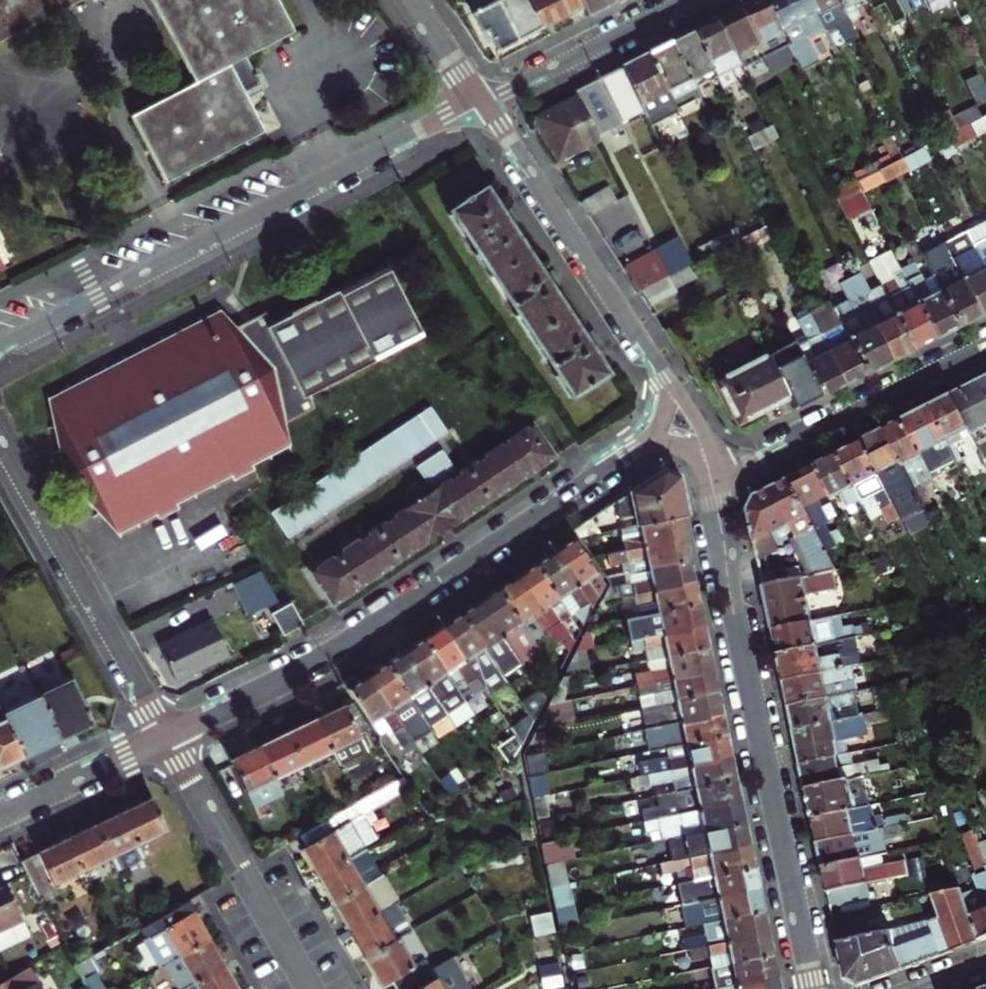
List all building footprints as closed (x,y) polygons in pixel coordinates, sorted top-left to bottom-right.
[(65,0),(0,0),(0,34),(65,0)] [(161,180),(261,127),(227,64),(292,30),(276,0),(150,0),(191,79),(126,111),(161,180)] [(519,38),(498,0),(473,0),(467,3),(482,31),(488,28),(499,48),(509,43),(519,38)] [(519,38),(533,31),(544,25),(530,0),(498,0),(519,38)] [(583,5),(580,0),(530,0),(544,25),(566,14),(583,5)] [(583,5),(588,15),(603,7),(617,0),(580,0),(583,5)] [(713,19),(728,49),(751,37),(760,54),(783,43),(762,0),(751,0),(750,0),(728,11),(713,19)] [(810,0),(762,0),(783,43),(791,57),(797,69),(816,59),(804,36),(808,34),(801,18),(815,11),(810,0)] [(843,14),(836,0),(810,0),(815,11),(817,15),(826,11),(843,44),(856,39),(843,14)] [(843,14),(866,2),(865,0),(836,0),(843,14)] [(893,0),(884,0),(894,21),(902,18),(901,16),(893,0)] [(901,16),(910,12),(904,0),(893,0),(901,16)] [(704,24),(690,30),(709,68),(713,77),(715,81),(722,78),(721,74),(726,72),(733,83),(743,78),(728,49),(713,19),(704,24)] [(666,43),(685,80),(709,68),(690,30),(680,36),(666,43)] [(685,80),(666,43),(656,47),(644,53),(663,91),(685,80)] [(783,43),(760,54),(767,69),(791,57),(783,43)] [(668,101),(663,91),(644,53),(631,60),(615,68),(637,111),(645,127),(674,112),(668,101)] [(637,111),(615,68),(605,73),(593,79),(616,122),(637,111)] [(685,80),(690,90),(713,77),(709,68),(685,80)] [(616,122),(593,79),(582,85),(570,91),(573,97),(593,134),(616,122)] [(663,91),(668,101),(690,90),(685,80),(663,91)] [(593,134),(573,97),(558,106),(533,118),(556,159),(595,140),(593,134)] [(972,121),(979,134),(985,130),(985,116),(985,114),(972,121)] [(894,160),(879,167),(887,184),(903,176),(894,160)] [(584,336),(549,283),(542,272),(511,225),(501,211),(485,186),(449,209),(463,230),(490,271),(504,292),(517,311),(544,352),(558,373),(571,393),(607,371),(591,346),(584,336)] [(582,208),(587,214),(609,201),(602,188),(577,200),(582,208)] [(510,206),(501,211),(511,225),(520,219),(515,212),(510,206)] [(457,233),(463,230),(449,209),(443,213),(457,233)] [(759,227),(764,238),(787,227),(782,216),(759,227)] [(730,226),(704,240),(710,252),(737,239),(730,226)] [(737,239),(742,249),(764,238),(759,227),(737,239)] [(660,266),(665,275),(685,265),(688,263),(675,238),(652,249),(660,266)] [(979,264),(985,277),(985,246),(981,249),(977,243),(971,247),(979,264)] [(934,264),(923,270),(953,327),(965,321),(975,316),(946,259),(939,245),(927,251),(934,264)] [(652,249),(620,265),(628,275),(637,289),(665,275),(660,266),(652,249)] [(946,259),(975,316),(985,310),(985,277),(979,264),(967,270),(958,252),(946,259)] [(65,478),(112,531),(149,511),(153,518),(172,508),(169,502),(225,472),(229,479),(251,468),(247,460),(283,441),(279,422),(315,403),(312,388),(442,323),(409,256),(277,322),(265,311),(245,322),(229,330),(217,315),(135,357),(48,401),(65,478)] [(685,265),(665,275),(671,285),(691,275),(685,265)] [(551,266),(542,272),(549,283),(558,277),(554,271),(551,266)] [(953,327),(923,270),(909,277),(905,270),(898,273),(902,281),(931,338),(942,333),(953,327)] [(504,292),(490,271),(484,274),(498,296),(504,292)] [(671,285),(665,275),(637,289),(642,297),(647,304),(673,290),(671,285)] [(908,350),(879,292),(876,285),(860,293),(852,277),(844,281),(884,362),(896,356),(908,350)] [(844,301),(828,310),(860,374),(874,367),(884,362),(844,281),(836,285),(844,301)] [(931,338),(902,281),(879,292),(908,350),(919,344),(931,338)] [(860,374),(828,310),(826,306),(805,317),(839,385),(850,379),(860,374)] [(544,352),(517,311),(511,315),(538,356),(544,352)] [(839,385),(805,317),(796,321),(806,340),(792,349),(817,396),(830,389),(839,385)] [(584,336),(591,346),(600,341),(597,336),(594,331),(584,336)] [(762,358),(784,401),(789,410),(802,404),(817,396),(792,349),(790,343),(762,358)] [(784,401),(762,358),(714,381),(735,425),(764,411),(784,401)] [(571,393),(558,373),(552,377),(565,397),(571,393)] [(981,380),(953,394),(971,429),(974,435),(985,458),(985,378),(981,380)] [(943,399),(930,406),(948,440),(971,429),(953,394),(943,399)] [(434,400),(274,504),(290,530),(451,426),(434,400)] [(948,440),(930,406),(919,412),(903,419),(921,454),(948,440)] [(425,471),(412,479),(420,492),(311,562),(333,595),(447,521),(531,468),(553,453),(532,419),(433,484),(425,471)] [(907,472),(915,487),(920,485),(917,479),(921,478),(914,462),(923,457),(921,454),(903,419),(896,423),(884,429),(907,472)] [(862,440),(881,477),(897,468),(901,476),(907,472),(884,429),(872,435),(862,440)] [(948,440),(952,447),(974,435),(971,429),(948,440)] [(436,477),(461,461),(448,440),(422,457),(436,477)] [(850,446),(837,453),(859,496),(870,491),(882,512),(885,511),(890,520),(901,515),(881,477),(862,440),(850,446)] [(923,457),(925,461),(952,447),(948,440),(921,454),(923,457)] [(859,496),(837,453),(826,458),(816,463),(833,498),(841,493),(848,506),(861,499),(859,496)] [(833,498),(816,463),(804,469),(790,476),(817,529),(822,526),(820,521),(830,516),(823,503),(833,498)] [(639,515),(641,525),(642,525),(682,516),(688,515),(685,502),(680,473),(664,469),(616,501),(625,515),(639,515)] [(817,529),(790,476),(775,484),(757,493),(746,510),(756,556),(794,536),(802,551),(798,554),(808,572),(824,568),(835,565),(817,529)] [(629,548),(687,538),(684,527),(682,516),(642,525),(641,525),(643,531),(629,533),(610,545),(611,551),(629,548)] [(588,531),(583,523),(574,529),(579,536),(588,531)] [(562,544),(553,550),(593,607),(599,597),(606,584),(574,537),(562,544)] [(648,556),(650,567),(691,559),(689,549),(687,538),(629,548),(631,559),(648,556)] [(593,607),(553,550),(545,556),(536,562),(559,596),(564,593),(585,624),(593,607)] [(631,559),(633,570),(650,567),(648,556),(631,559)] [(635,580),(638,592),(696,581),(694,572),(691,559),(650,567),(653,577),(635,580)] [(275,596),(255,562),(229,576),(249,606),(264,599),(265,601),(275,596)] [(526,569),(516,576),(551,627),(570,652),(576,640),(562,619),(551,602),(559,596),(536,562),(526,569)] [(828,581),(824,568),(808,572),(806,573),(809,586),(828,581)] [(812,620),(802,574),(761,584),(766,605),(771,629),(812,620)] [(508,581),(498,587),(522,622),(531,616),(542,633),(551,627),(516,576),(508,581)] [(609,587),(602,599),(638,592),(635,580),(609,587)] [(696,581),(638,592),(640,604),(658,601),(659,610),(701,602),(699,592),(696,581)] [(487,595),(479,600),(515,651),(533,639),(522,622),(498,587),(487,595)] [(271,607),(283,626),(292,621),(304,615),(291,596),(271,607)] [(571,613),(559,596),(551,602),(562,619),(571,613)] [(470,606),(461,612),(485,647),(494,642),(515,672),(525,666),(515,651),(479,600),(470,606)] [(636,637),(706,624),(704,615),(701,602),(659,610),(625,616),(629,639),(636,637)] [(485,647),(461,612),(451,619),(442,625),(487,691),(491,698),(511,684),(506,678),(485,647)] [(217,613),(163,640),(182,674),(212,659),(236,647),(217,613)] [(531,616),(522,622),(533,639),(542,633),(531,616)] [(815,634),(812,620),(771,629),(775,645),(777,655),(818,645),(846,638),(844,628),(835,630),(836,634),(830,636),(829,632),(815,634)] [(594,645),(589,623),(577,649),(594,645)] [(667,645),(669,655),(710,647),(708,637),(706,624),(636,637),(639,650),(649,648),(667,645)] [(487,691),(442,625),(432,631),(423,637),(447,672),(456,667),(467,683),(476,698),(487,691)] [(458,689),(447,672),(423,637),(416,643),(405,650),(448,716),(468,704),(458,689)] [(494,642),(485,647),(497,664),(506,678),(515,672),(494,642)] [(663,656),(669,655),(667,645),(649,648),(651,658),(663,656)] [(782,681),(853,665),(861,663),(858,652),(821,660),(818,645),(777,655),(780,669),(782,681)] [(659,679),(715,668),(713,658),(710,647),(669,655),(671,665),(665,666),(657,668),(659,679)] [(861,663),(877,660),(874,648),(858,652),(861,663)] [(444,718),(448,716),(405,650),(395,656),(386,662),(410,697),(417,692),(428,709),(439,725),(445,722),(444,718)] [(368,675),(401,726),(412,719),(401,702),(410,697),(386,662),(378,668),(368,675)] [(856,679),(853,665),(782,681),(785,694),(787,706),(828,697),(826,687),(856,679)] [(447,672),(458,689),(467,683),(456,667),(447,672)] [(677,689),(678,698),(720,690),(718,679),(715,668),(659,679),(657,680),(659,692),(677,689)] [(59,688),(44,697),(65,737),(84,728),(100,720),(75,672),(55,683),(59,688)] [(359,681),(348,688),(370,723),(379,717),(401,748),(412,741),(401,726),(368,675),(359,681)] [(521,699),(534,719),(546,697),(539,686),(521,699)] [(648,726),(665,723),(724,711),(723,702),(720,690),(678,698),(680,709),(663,712),(645,715),(648,726)] [(856,691),(848,693),(851,703),(858,701),(856,691)] [(5,711),(28,756),(49,746),(65,737),(44,697),(42,692),(5,711)] [(417,692),(410,697),(421,713),(428,709),(417,692)] [(401,702),(412,719),(421,713),(410,697),(401,702)] [(828,697),(787,706),(790,719),(792,731),(833,722),(828,697)] [(661,701),(663,712),(680,709),(678,698),(661,701)] [(331,708),(316,716),(331,746),(359,732),(344,702),(331,708)] [(0,714),(0,770),(5,768),(28,756),(5,711),(0,714)] [(688,742),(729,733),(727,722),(724,711),(665,723),(668,736),(686,732),(688,742)] [(301,761),(331,746),(316,716),(302,723),(287,730),(301,761)] [(833,722),(792,731),(797,751),(800,765),(839,756),(833,722)] [(273,737),(259,743),(274,775),(301,761),(287,730),(273,737)] [(366,747),(359,732),(331,746),(338,761),(366,747)] [(669,745),(688,742),(686,732),(668,736),(669,745)] [(656,760),(658,772),(734,756),(731,744),(729,733),(688,742),(690,752),(656,760)] [(274,775),(259,743),(247,749),(229,758),(245,790),(274,775)] [(858,752),(839,756),(800,765),(803,779),(805,789),(865,775),(882,772),(880,763),(862,766),(858,752)] [(697,787),(739,778),(737,767),(734,756),(658,772),(660,783),(676,779),(695,775),(697,787)] [(374,790),(402,773),(399,769),(372,786),(374,790)] [(402,773),(374,790),(380,798),(407,782),(402,773)] [(678,791),(697,787),(695,775),(676,779),(678,791)] [(808,805),(811,818),(851,810),(856,808),(854,795),(869,791),(865,775),(805,789),(808,805)] [(683,813),(744,800),(741,790),(739,778),(697,787),(699,796),(681,800),(683,813)] [(854,795),(856,808),(871,805),(869,791),(854,795)] [(137,803),(120,811),(136,843),(167,828),(151,796),(137,803)] [(666,839),(748,821),(746,811),(744,800),(683,813),(659,818),(663,839),(666,839)] [(851,810),(811,818),(814,832),(816,843),(876,830),(874,819),(854,823),(851,810)] [(109,857),(136,843),(120,811),(107,818),(93,825),(109,857)] [(298,832),(328,816),(325,813),(299,828),(297,830),(298,832)] [(332,813),(328,816),(298,832),(305,844),(299,848),(309,863),(315,874),(355,852),(332,813)] [(670,861),(753,843),(750,832),(748,821),(666,839),(670,861)] [(876,830),(816,843),(819,857),(821,868),(861,859),(858,847),(872,843),(871,839),(886,836),(887,841),(906,836),(904,824),(876,830)] [(81,871),(109,857),(93,825),(79,832),(64,839),(81,871)] [(521,829),(524,846),(534,844),(531,827),(521,829)] [(53,884),(81,871),(64,839),(46,848),(21,861),(42,902),(58,894),(53,884)] [(545,863),(570,859),(566,839),(541,843),(545,863)] [(109,857),(117,872),(144,858),(136,843),(109,857)] [(687,880),(758,865),(755,854),(753,843),(670,861),(659,863),(661,873),(684,868),(687,880)] [(982,848),(973,852),(980,871),(985,869),(985,860),(982,848)] [(331,901),(371,878),(355,852),(315,874),(325,890),(331,901)] [(880,856),(861,859),(821,868),(826,889),(830,910),(856,903),(853,888),(906,876),(904,864),(884,868),(880,856)] [(760,877),(758,865),(687,880),(675,883),(680,905),(686,904),(762,887),(760,877)] [(967,905),(981,942),(985,941),(985,877),(975,881),(982,900),(967,905)] [(371,878),(331,901),(340,916),(347,928),(377,910),(388,904),(371,878)] [(762,887),(686,904),(688,914),(705,911),(723,907),(726,917),(767,909),(765,899),(762,887)] [(24,918),(10,889),(0,894),(0,931),(24,918)] [(875,935),(864,919),(834,926),(845,980),(851,985),(858,986),(896,973),(935,959),(981,942),(967,905),(962,889),(943,893),(951,917),(939,921),(944,935),(905,949),(902,943),(892,946),(885,932),(875,935)] [(145,924),(166,961),(209,936),(198,918),(187,898),(145,924)] [(404,932),(388,904),(377,910),(394,938),(397,937),(404,932)] [(707,921),(726,917),(723,907),(705,911),(707,921)] [(710,931),(712,943),(772,930),(769,919),(767,909),(726,917),(728,927),(710,931)] [(377,910),(347,928),(357,944),(364,956),(394,938),(377,910)] [(530,915),(533,936),(553,932),(549,911),(530,915)] [(832,917),(834,926),(864,919),(862,911),(832,917)] [(707,921),(710,931),(728,927),(726,917),(707,921)] [(0,931),(0,949),(31,933),(24,918),(0,931)] [(732,951),(735,963),(776,954),(774,942),(772,930),(712,943),(714,955),(732,951)] [(422,958),(406,931),(404,932),(397,937),(413,963),(422,958)] [(196,982),(225,964),(217,949),(209,936),(166,961),(183,988),(196,982)] [(394,938),(364,956),(374,974),(380,983),(389,977),(396,988),(429,968),(422,958),(413,963),(397,937),(394,938)] [(111,938),(75,959),(77,963),(114,942),(111,938)] [(114,942),(77,963),(93,988),(105,988),(93,969),(120,952),(114,942)] [(714,955),(717,967),(735,963),(732,951),(714,955)] [(776,954),(735,963),(737,972),(719,976),(721,987),(739,983),(740,985),(759,981),(758,979),(781,974),(779,965),(776,954)] [(717,967),(719,976),(737,972),(735,963),(717,967)] [(196,982),(200,988),(240,988),(235,979),(225,964),(196,982)] [(435,979),(429,968),(396,988),(397,988),(441,988),(435,979)] [(441,988),(453,988),(444,974),(435,979),(441,988)] [(783,986),(781,974),(758,979),(759,981),(740,985),(739,983),(721,987),(722,988),(784,988),(783,986)] [(26,976),(4,988),(34,988),(26,976)]
